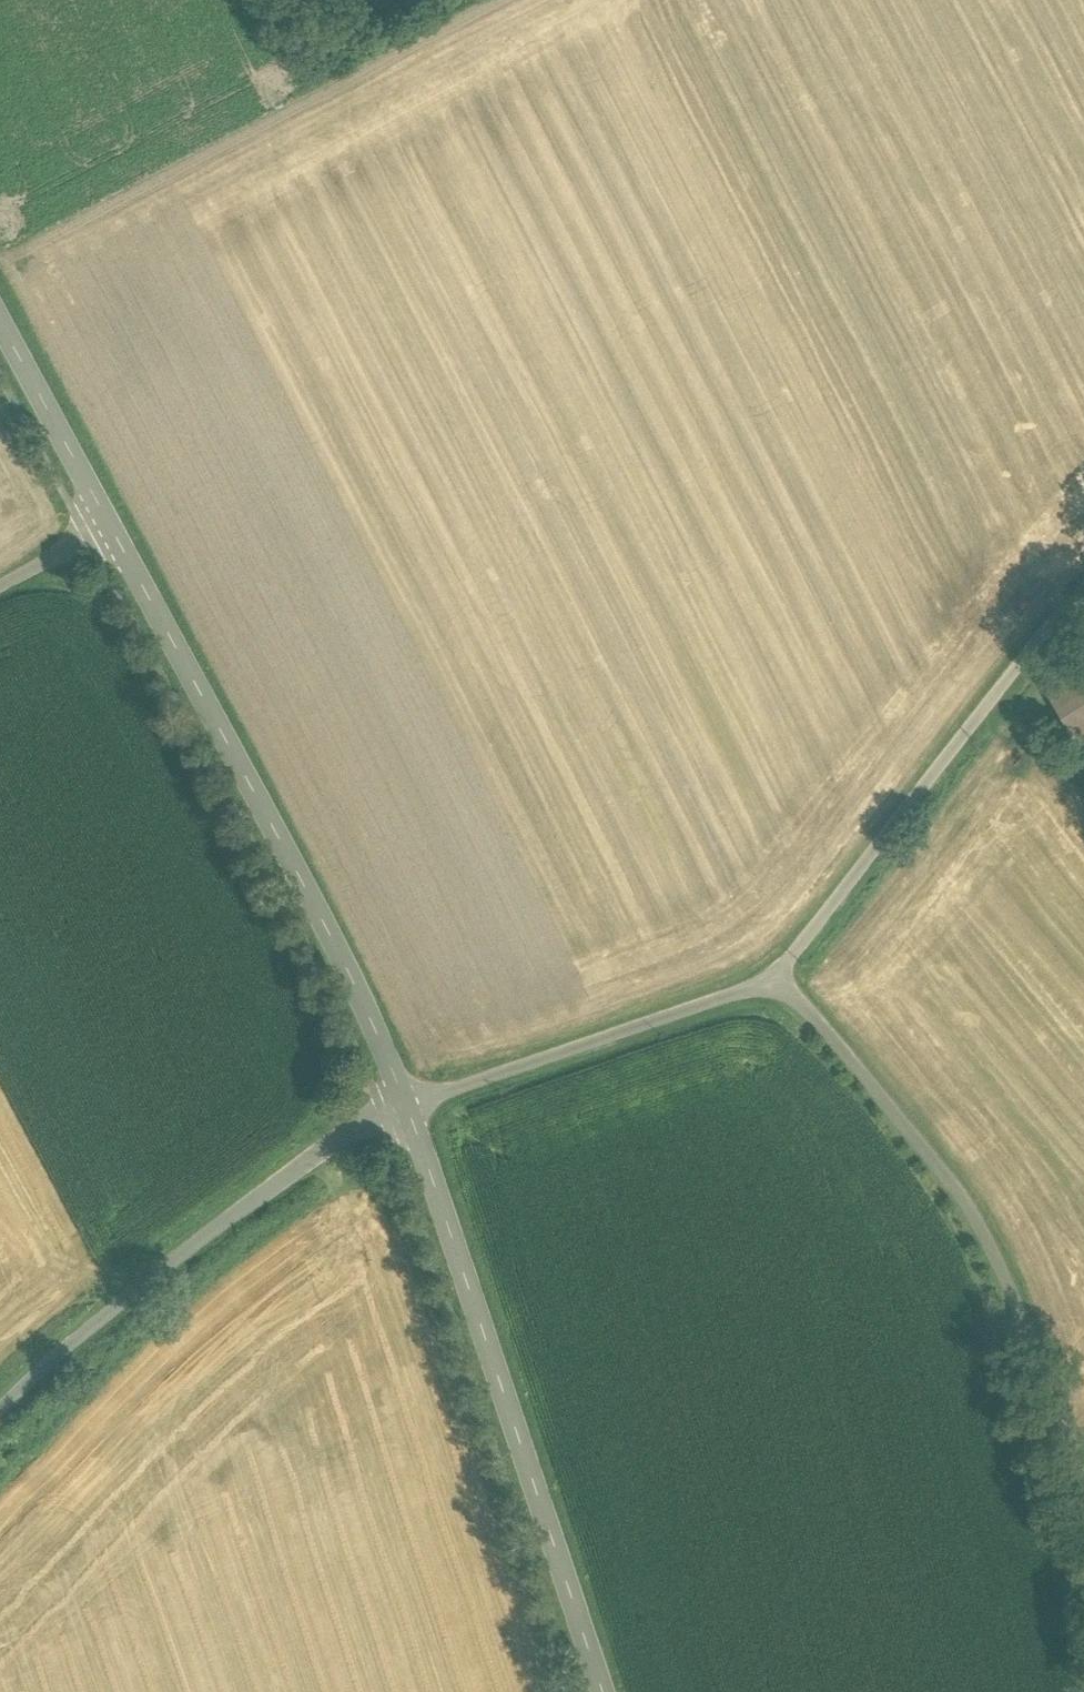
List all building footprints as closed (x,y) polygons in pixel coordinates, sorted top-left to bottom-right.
[(1039,694),(1073,748),(1083,741),(1083,665),(1039,694)]
